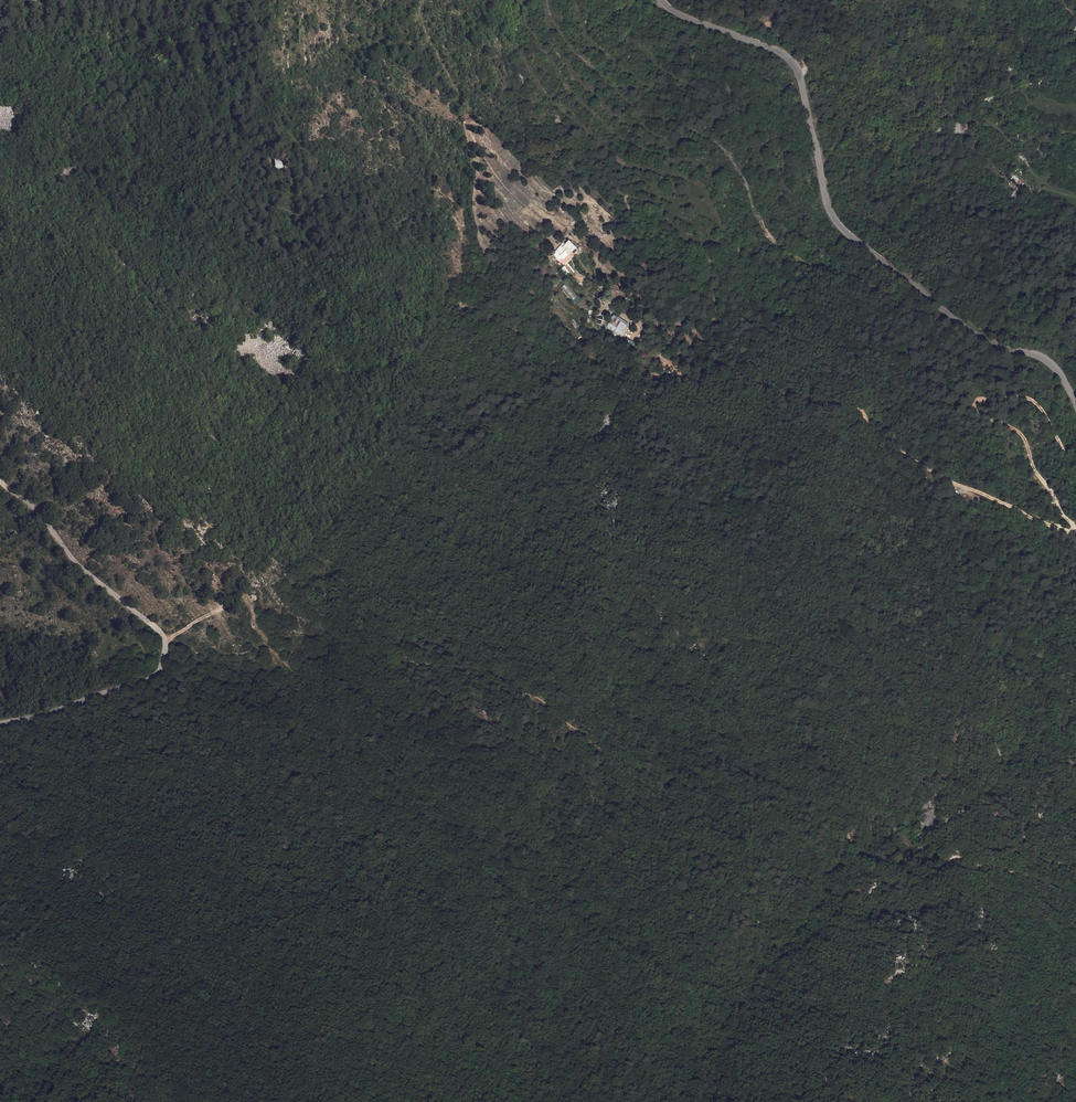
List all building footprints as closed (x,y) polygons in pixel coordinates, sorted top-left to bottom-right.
[(276,159),(275,167),(282,168),(283,160),(276,159)] [(575,246),(570,242),(564,248),(569,253),(575,246)] [(554,252),(554,254),(562,246),(565,244),(564,243),(554,252)] [(555,256),(556,254),(564,248),(562,246),(554,254),(555,256)] [(578,249),(576,247),(570,254),(572,256),(578,249)] [(569,253),(564,248),(556,254),(559,257),(561,256),(563,258),(569,253)] [(621,322),(614,314),(609,318),(613,322),(616,326),(621,322)] [(621,331),(616,326),(613,322),(608,326),(616,335),(621,331)] [(868,878),(869,889),(877,889),(876,878),(868,878)] [(895,950),(896,967),(903,966),(902,949),(895,950)]
